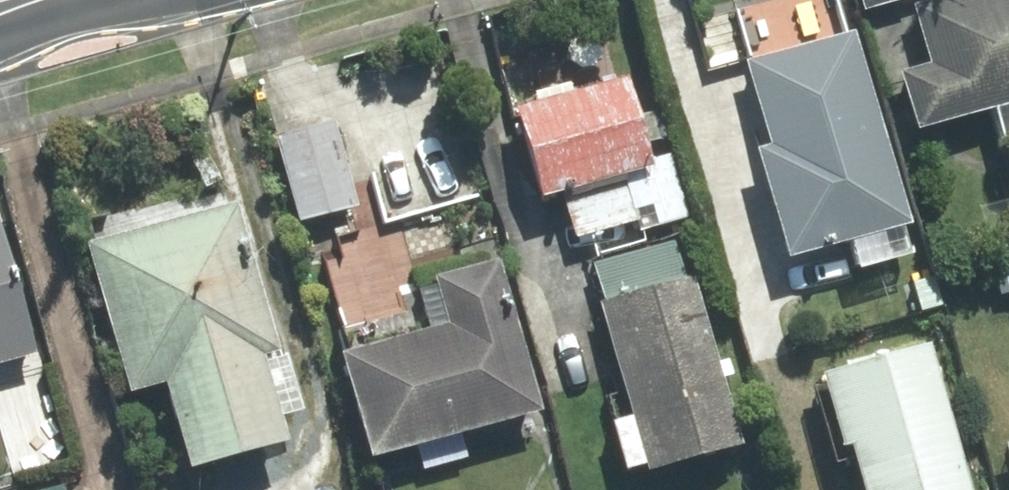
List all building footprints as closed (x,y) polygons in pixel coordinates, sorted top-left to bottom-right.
[(919,11),(934,66),(910,73),(924,123),(1008,100),(1008,0),(956,0),(919,11)] [(854,32),(754,60),(777,144),(766,147),(795,249),(907,218),(854,32)] [(633,80),(519,112),(543,194),(656,162),(633,80)] [(339,125),(283,141),(305,220),(362,204),(339,125)] [(243,202),(102,242),(141,381),(176,371),(200,458),(289,433),(266,350),(284,345),(243,202)] [(0,245),(0,346),(30,338),(5,244),(0,245)] [(456,324),(351,353),(378,448),(545,402),(506,264),(444,281),(456,324)] [(695,284),(609,308),(653,462),(739,438),(695,284)] [(837,376),(870,489),(973,489),(934,350),(837,376)] [(39,376),(3,385),(18,441),(53,432),(39,376)]
